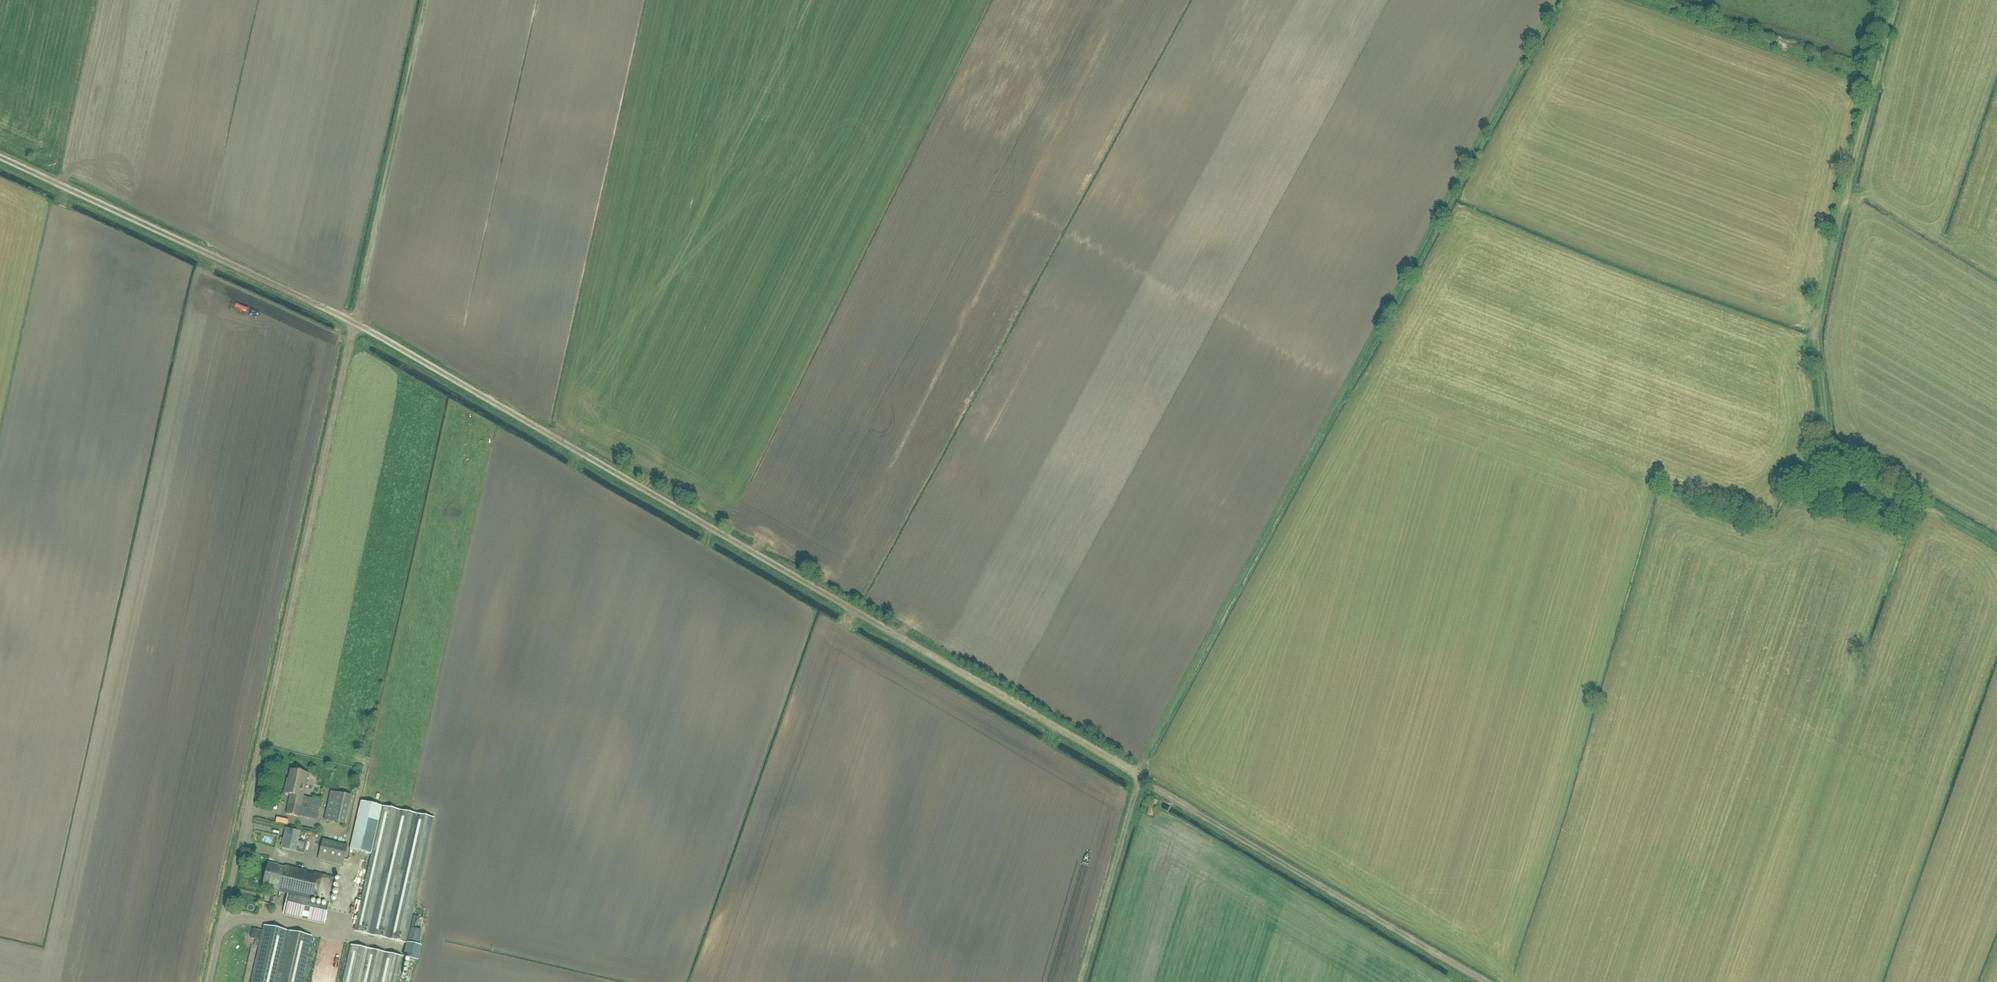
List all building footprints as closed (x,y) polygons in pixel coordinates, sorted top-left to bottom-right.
[(284,794),(290,795),(286,815),(298,817),(300,808),(306,809),(308,799),(302,797),(307,775),(290,772),(288,784),(286,783),(284,794)] [(324,822),(344,827),(351,797),(331,792),(324,822)] [(312,795),(309,805),(320,809),(324,799),(312,795)] [(1157,801),(1151,799),(1146,815),(1152,816),(1157,801)] [(361,802),(350,849),(370,854),(381,807),(361,802)] [(383,808),(355,932),(405,944),(434,819),(383,808)] [(285,829),(281,849),(304,854),(306,844),(298,842),(300,833),(285,829)] [(322,841),(317,860),(342,865),(347,846),(322,841)] [(268,864),(263,885),(272,887),(271,891),(329,904),(335,878),(314,874),(313,876),(306,874),(307,872),(284,867),(284,869),(276,867),(277,866),(268,864)] [(289,895),(284,916),(323,925),(328,904),(325,904),(325,906),(310,902),(311,900),(289,895)] [(264,927),(252,981),(301,981),(311,937),(264,927)] [(411,929),(408,941),(418,944),(421,931),(411,929)] [(420,946),(407,943),(404,958),(417,961),(420,946)] [(351,946),(343,981),(396,981),(402,958),(351,946)]
